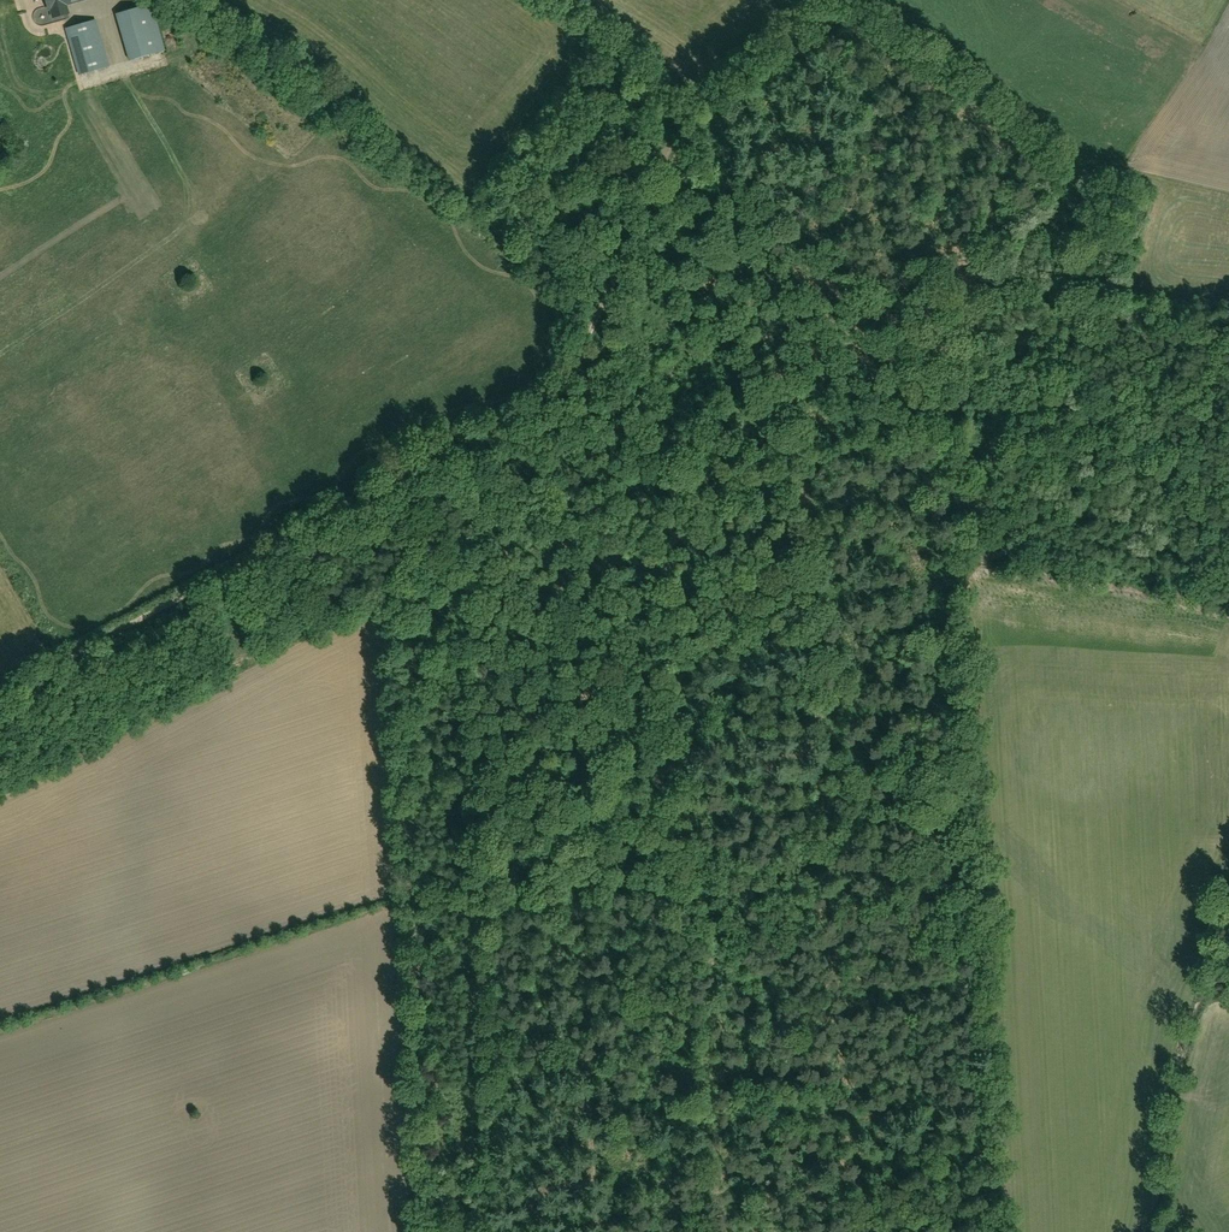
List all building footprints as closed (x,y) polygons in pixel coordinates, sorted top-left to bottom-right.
[(50,9),(52,8),(54,13),(68,9),(67,4),(79,0),(47,0),(50,9)] [(129,60),(164,50),(151,4),(116,14),(129,60)] [(80,74),(109,66),(95,20),(66,28),(80,74)] [(38,59),(48,63),(52,55),(42,51),(38,59)]
